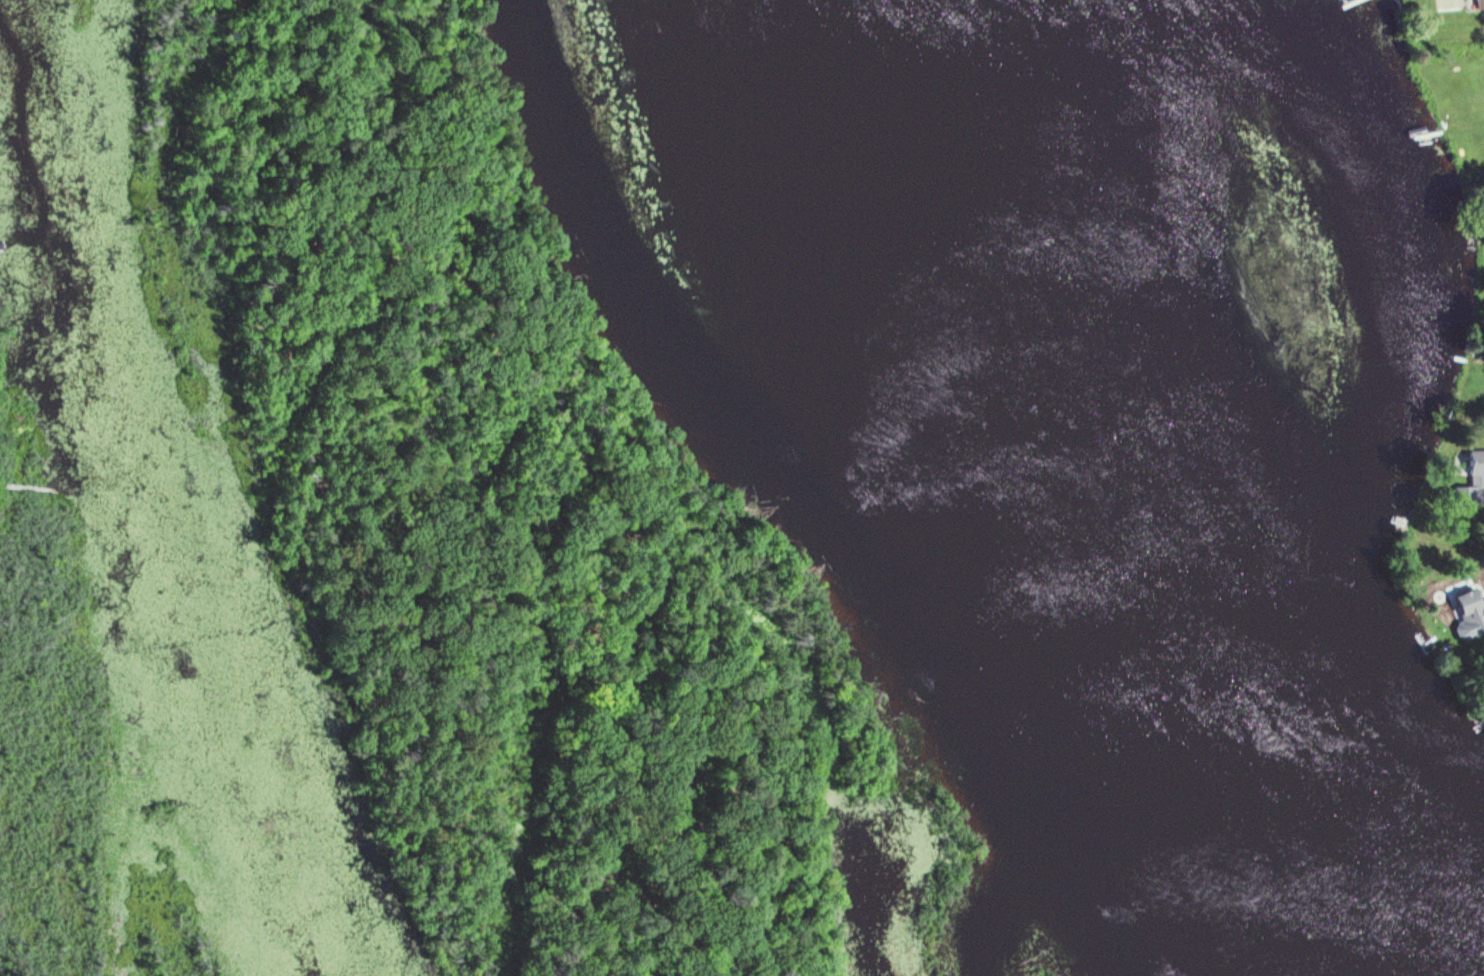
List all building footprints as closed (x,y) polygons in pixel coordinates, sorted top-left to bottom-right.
[(1472,11),(1483,10),(1483,0),(1472,0),(1472,11)] [(1463,475),(1448,475),(1449,499),(1482,498),(1481,461),(1483,461),(1483,437),(1462,437),(1463,475)] [(1458,610),(1448,613),(1454,631),(1483,620),(1483,613),(1483,584),(1478,586),(1474,575),(1448,584),(1458,610)]
